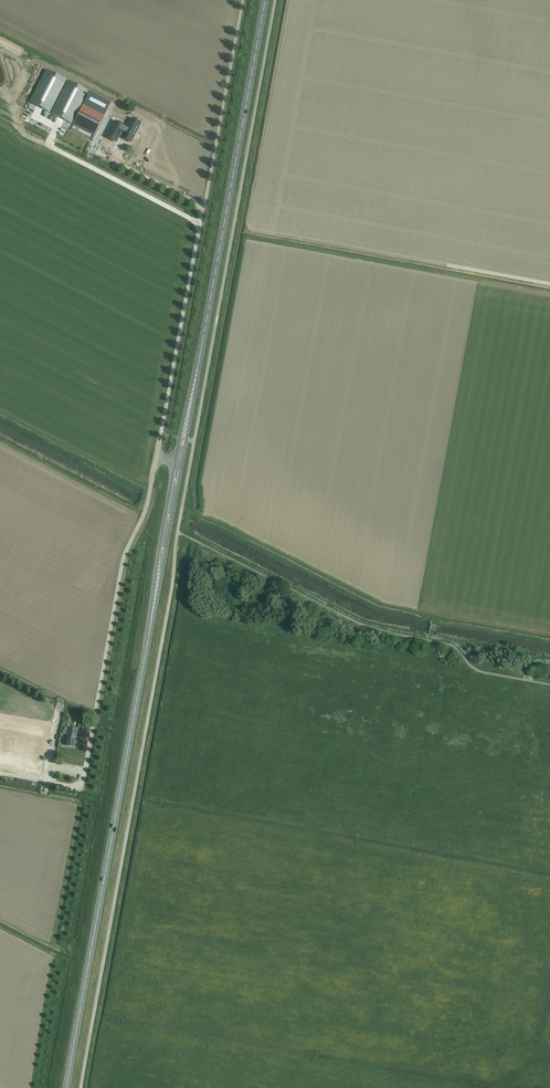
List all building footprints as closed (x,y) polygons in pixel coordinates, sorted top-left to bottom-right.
[(66,80),(46,70),(30,102),(49,112),(66,80)] [(94,135),(104,116),(110,102),(90,92),(88,96),(85,95),(88,91),(68,81),(51,113),(71,123),(83,99),(86,100),(83,105),(73,124),(94,135)] [(116,122),(110,133),(117,137),(120,130),(125,133),(124,136),(130,139),(135,130),(135,131),(135,130),(139,123),(138,123),(133,120),(132,120),(130,124),(129,125),(129,127),(128,129),(122,126),(116,123),(116,122)] [(46,713),(38,712),(38,718),(44,718),(44,725),(53,725),(54,710),(46,710),(46,713)] [(7,713),(5,730),(40,736),(43,719),(7,713)] [(77,730),(65,727),(64,732),(67,733),(65,742),(64,746),(70,747),(70,746),(74,747),(77,730)] [(20,770),(22,763),(30,765),(34,743),(26,741),(26,738),(0,733),(0,767),(20,770)] [(78,777),(80,765),(63,763),(62,774),(70,775),(70,776),(78,777)]
